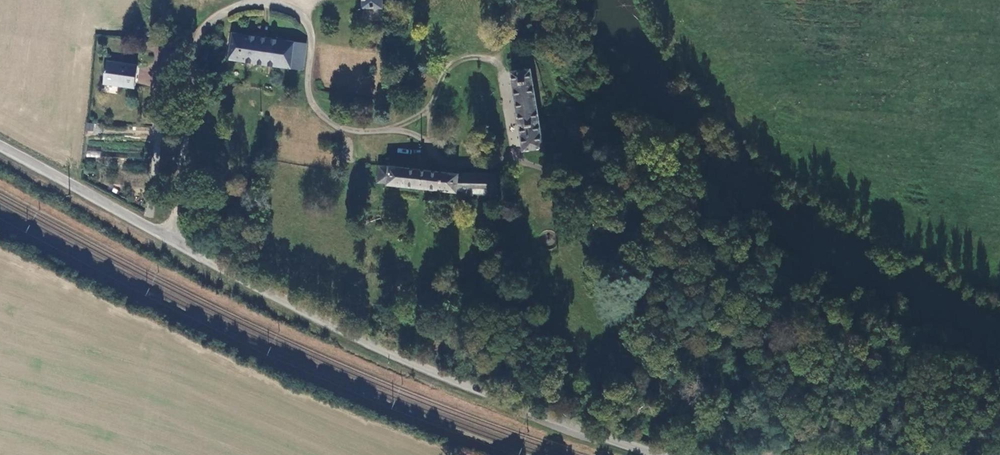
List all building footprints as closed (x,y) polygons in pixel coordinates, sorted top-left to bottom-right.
[(295,42),(233,33),(230,59),(291,68),(291,67),(295,43),(295,42)] [(306,44),(295,43),(291,67),(302,69),(306,44)] [(136,92),(139,71),(110,66),(106,87),(136,92)] [(544,147),(531,69),(513,72),(526,150),(544,147)] [(155,123),(153,139),(164,140),(165,124),(155,123)] [(378,166),(377,183),(388,184),(390,167),(378,166)] [(390,167),(388,184),(465,192),(465,194),(496,196),(496,173),(464,173),(463,178),(458,177),(459,174),(390,167)] [(476,363),(473,373),(483,377),(486,367),(476,363)]
